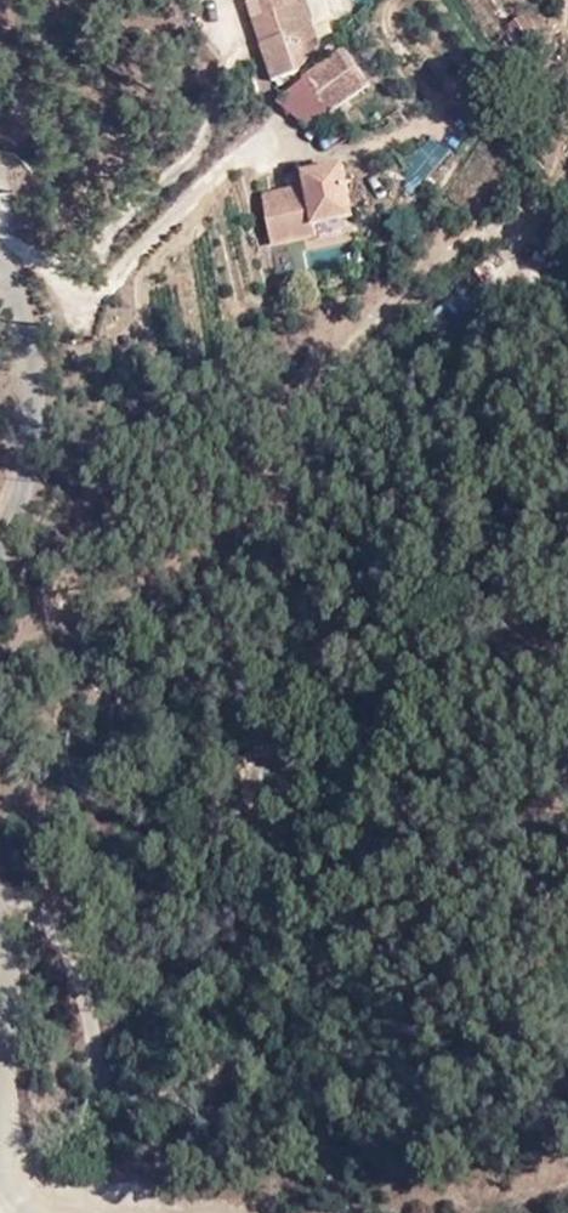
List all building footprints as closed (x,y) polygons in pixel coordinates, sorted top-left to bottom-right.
[(271,83),(294,72),(289,50),(316,42),(305,0),(274,10),(282,36),(258,44),(271,83)] [(425,187),(451,156),(429,138),(403,170),(425,187)] [(343,166),(308,172),(296,188),(266,223),(270,246),(313,238),(311,225),(350,218),(343,166)] [(296,188),(308,172),(299,175),(296,188)] [(266,223),(296,188),(262,195),(266,223)]
